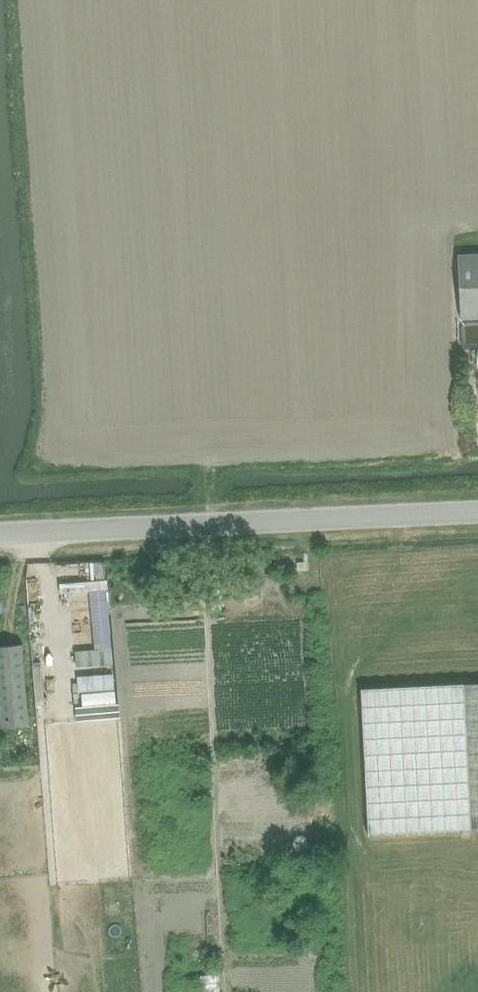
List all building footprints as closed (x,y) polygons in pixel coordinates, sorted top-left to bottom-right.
[(477,317),(477,253),(458,254),(461,318),(477,317)] [(29,725),(22,644),(0,645),(0,701),(2,727),(29,725)] [(362,689),(369,834),(477,828),(477,684),(362,689)] [(194,954),(192,991),(219,991),(220,955),(194,954)]
